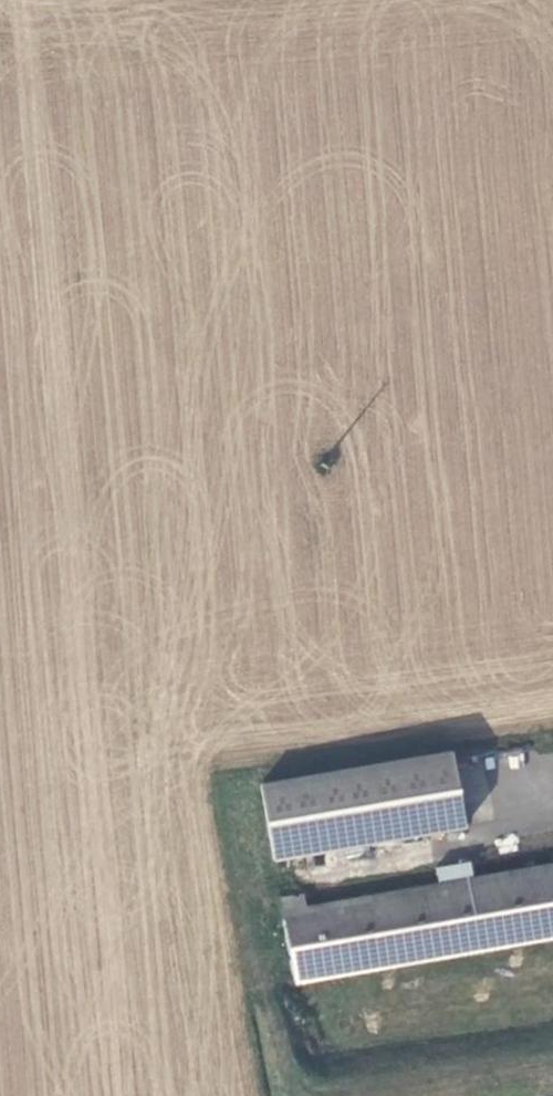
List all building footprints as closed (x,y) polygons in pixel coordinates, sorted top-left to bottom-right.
[(466,822),(454,758),(263,791),(275,856),(466,822)] [(283,913),(295,980),(552,933),(552,864),(283,913)]
